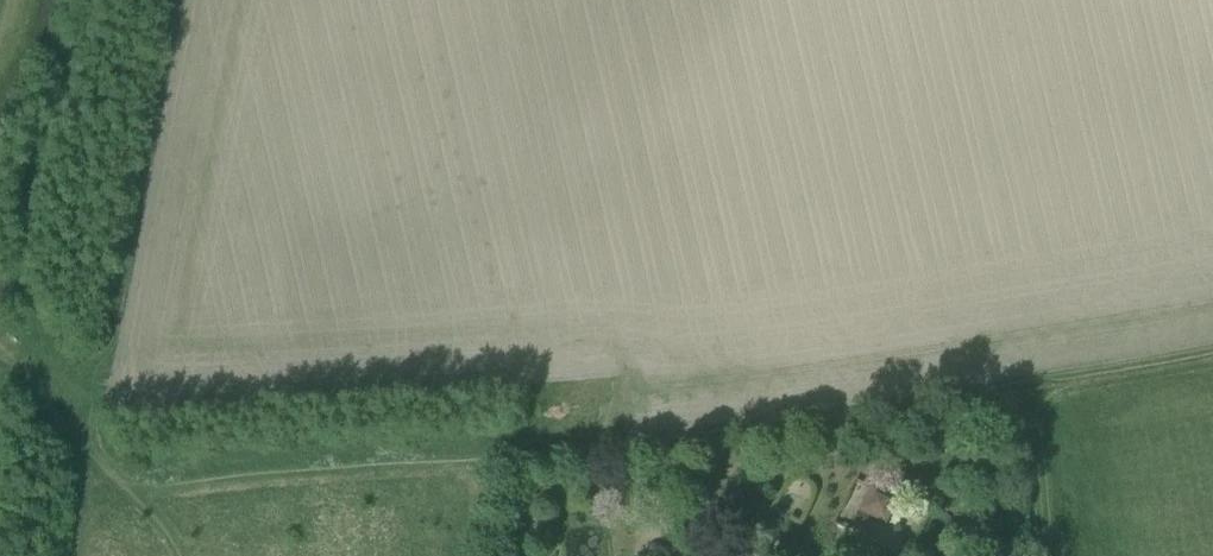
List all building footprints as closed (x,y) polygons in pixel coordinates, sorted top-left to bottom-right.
[(858,510),(886,524),(900,496),(872,482),(858,510)] [(726,541),(732,555),(734,555),(748,551),(742,535),(726,541)]
